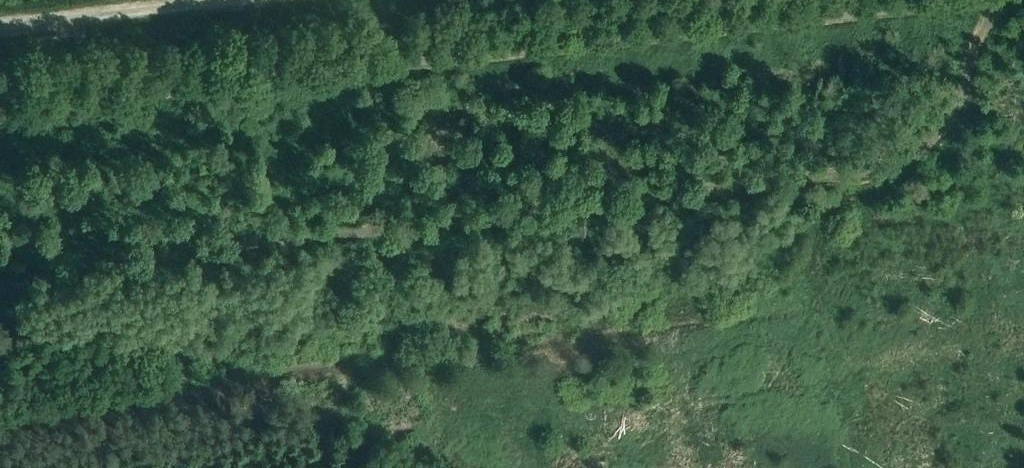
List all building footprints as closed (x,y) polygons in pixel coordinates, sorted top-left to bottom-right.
[(651,228),(650,217),(635,219),(636,230),(651,228)] [(586,237),(585,226),(570,228),(571,239),(586,237)] [(518,245),(517,235),(501,237),(503,247),(518,245)] [(449,256),(448,245),(432,246),(433,257),(449,256)]
